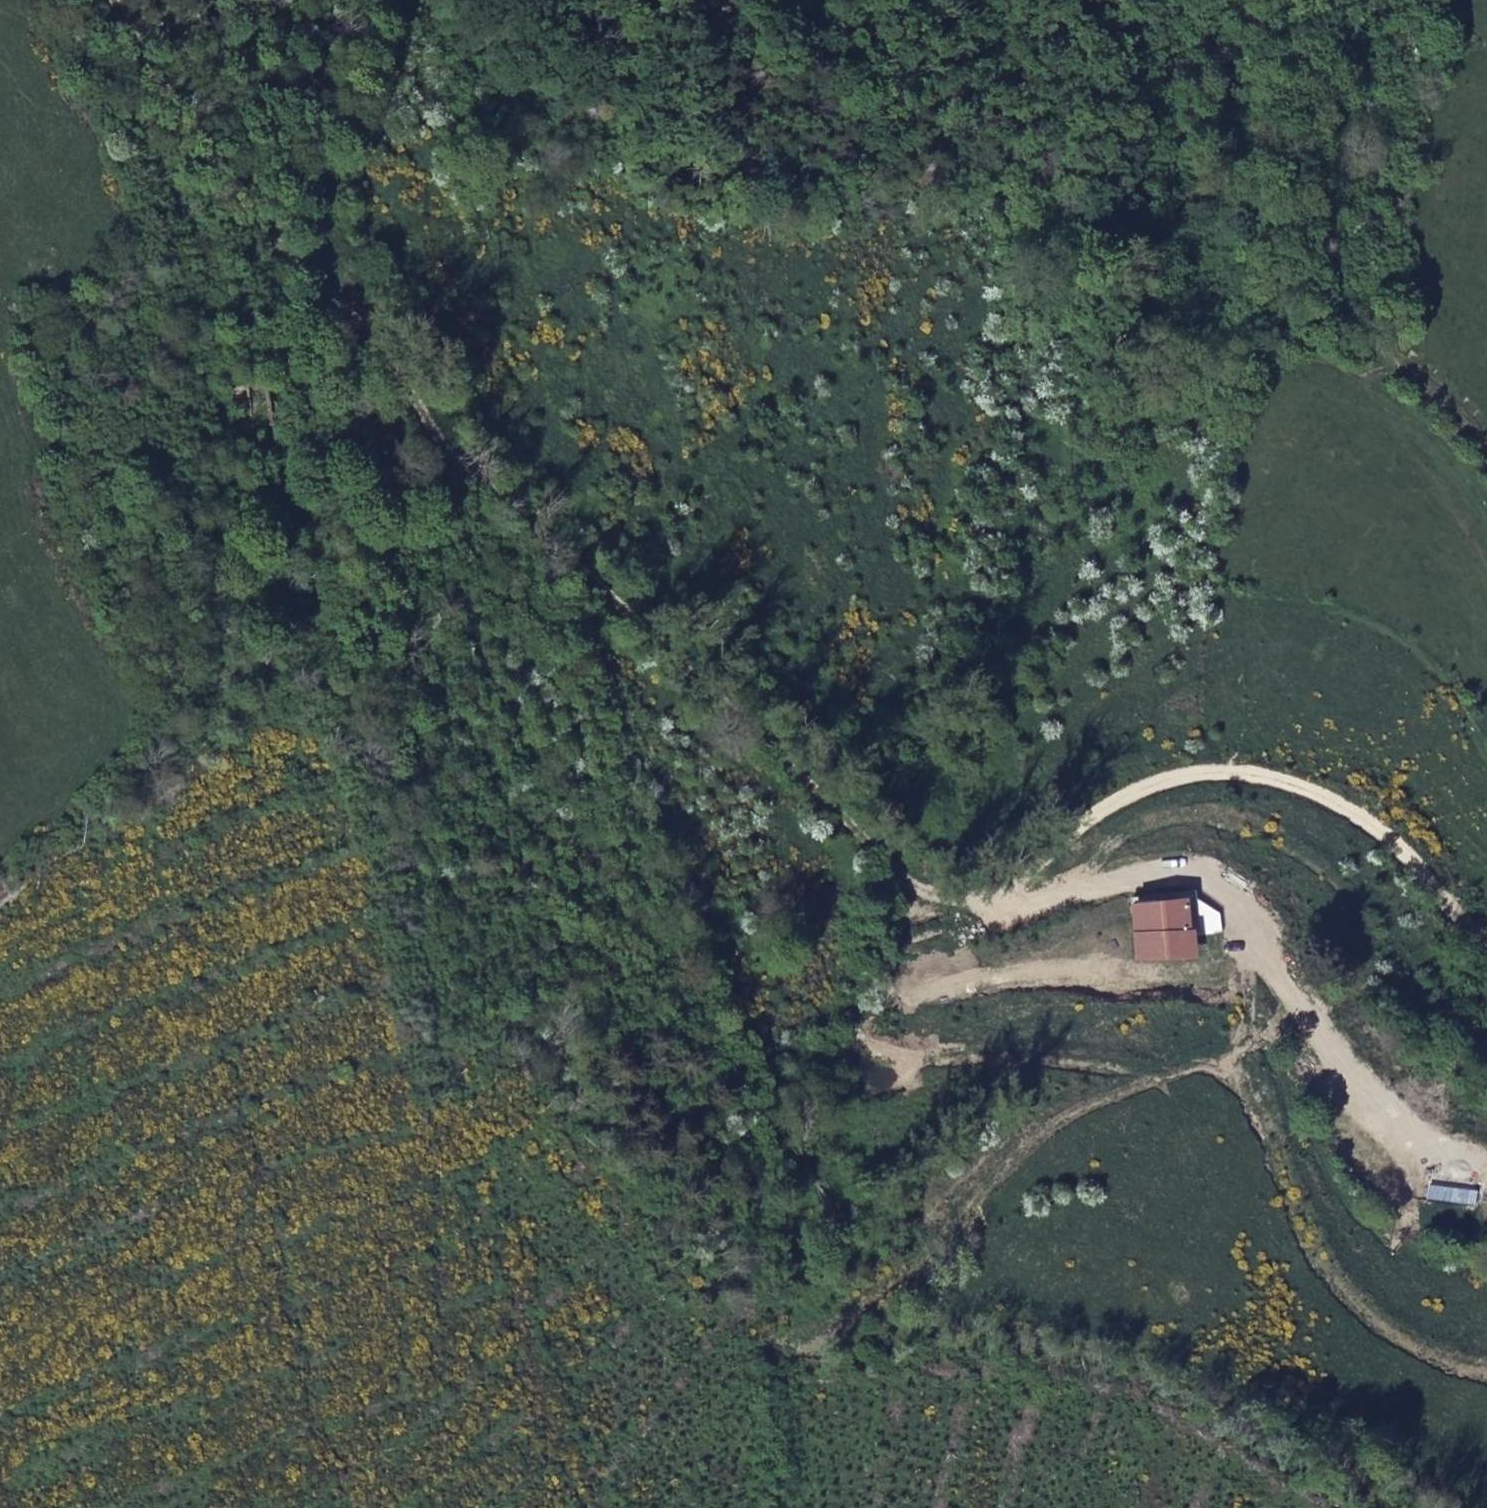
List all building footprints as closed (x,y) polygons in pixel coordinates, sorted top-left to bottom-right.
[(1198,898),(1138,902),(1139,959),(1201,956),(1198,898)]
